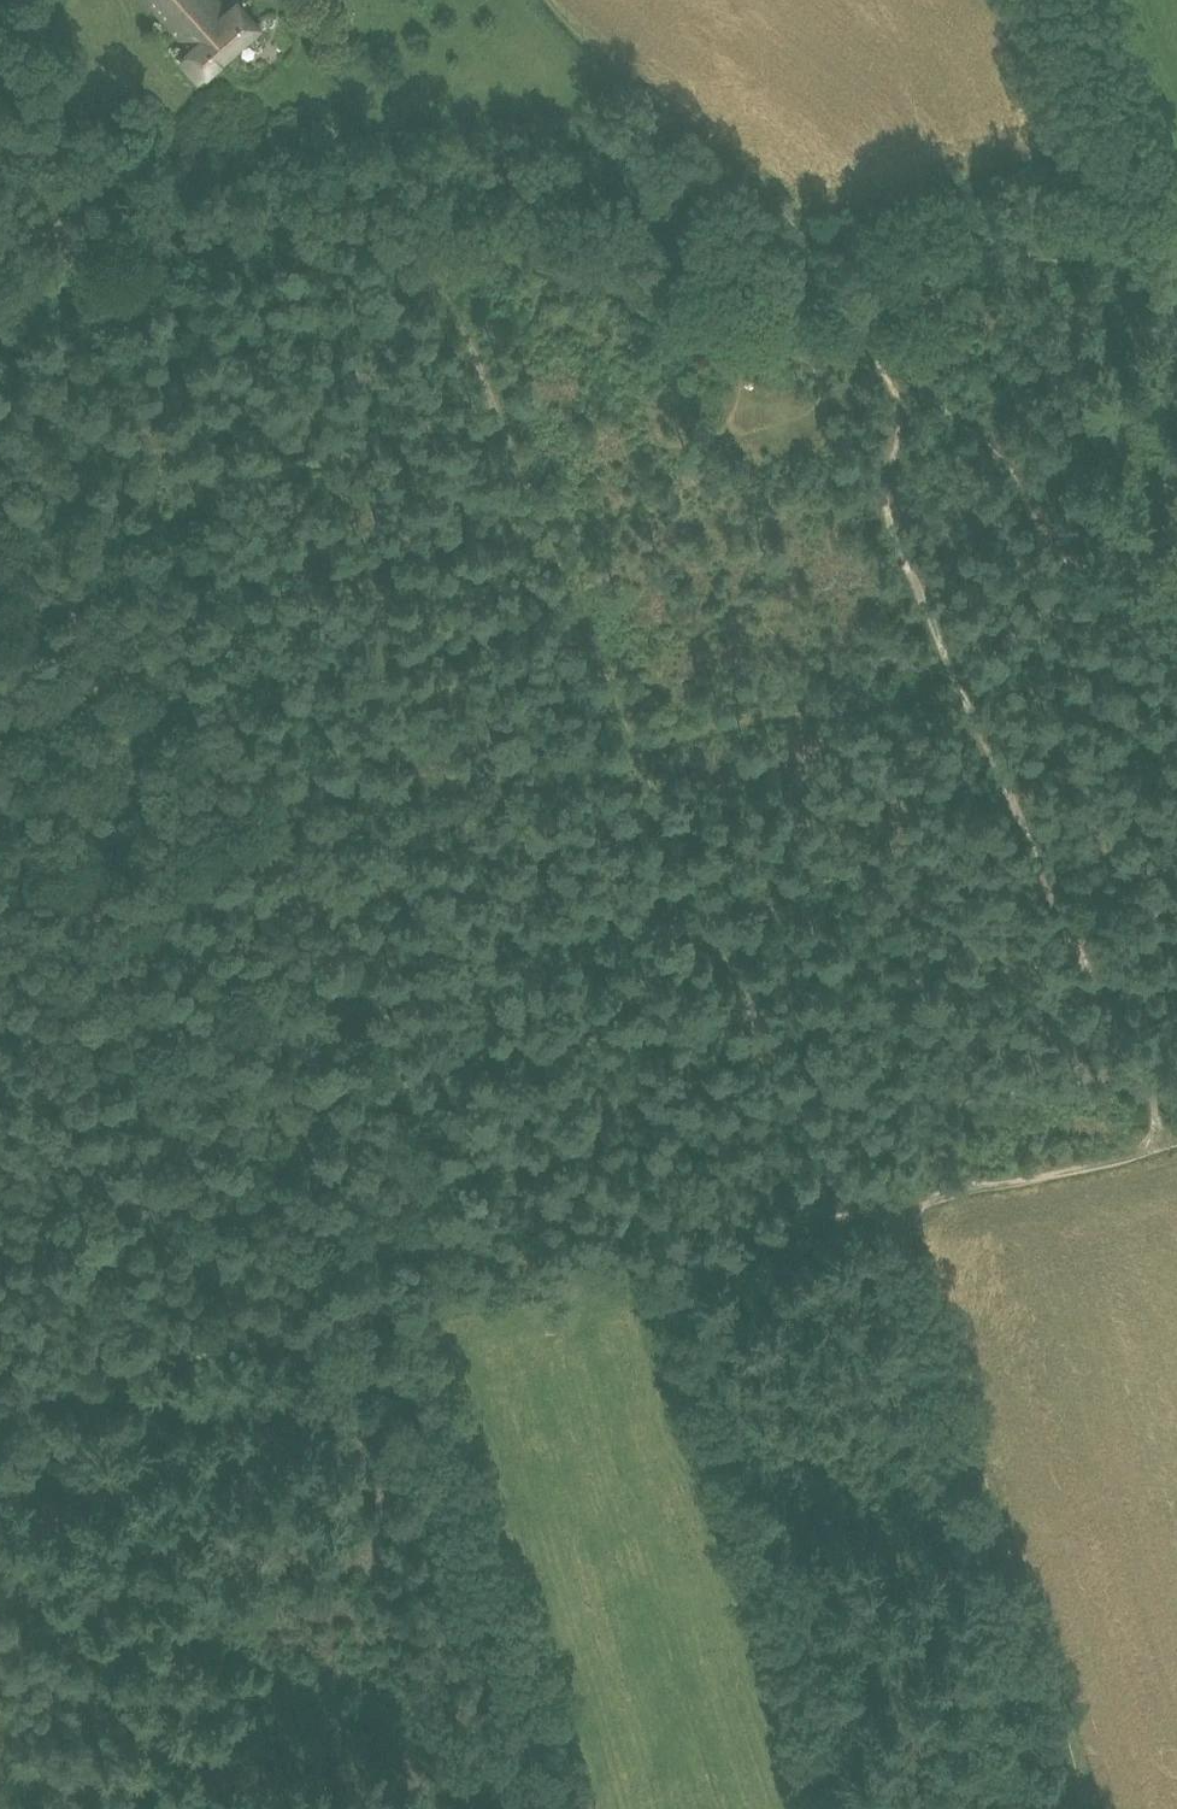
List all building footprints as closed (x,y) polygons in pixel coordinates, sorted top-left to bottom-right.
[(262,30),(240,4),(229,13),(218,0),(147,0),(191,52),(181,61),(200,83),(262,30)]
